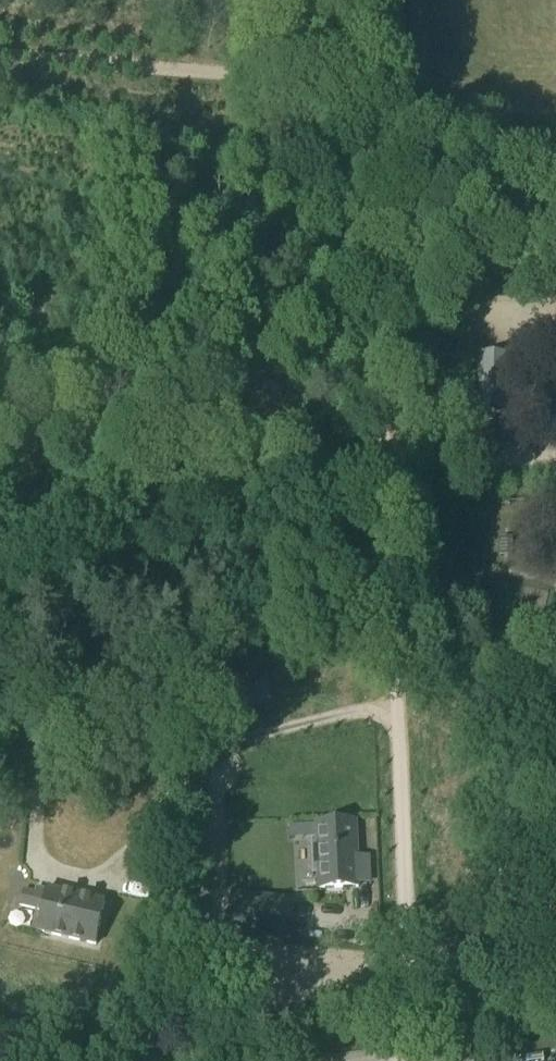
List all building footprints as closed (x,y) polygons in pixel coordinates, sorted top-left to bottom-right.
[(479,356),(477,410),(507,411),(510,357),(479,356)] [(319,874),(320,890),(358,888),(358,883),(369,883),(368,858),(357,859),(355,823),(317,825),(317,841),(313,841),(314,874),(319,874)] [(37,932),(95,946),(105,904),(47,889),(46,892),(35,890),(34,893),(24,891),(20,907),(42,912),(37,932)]
